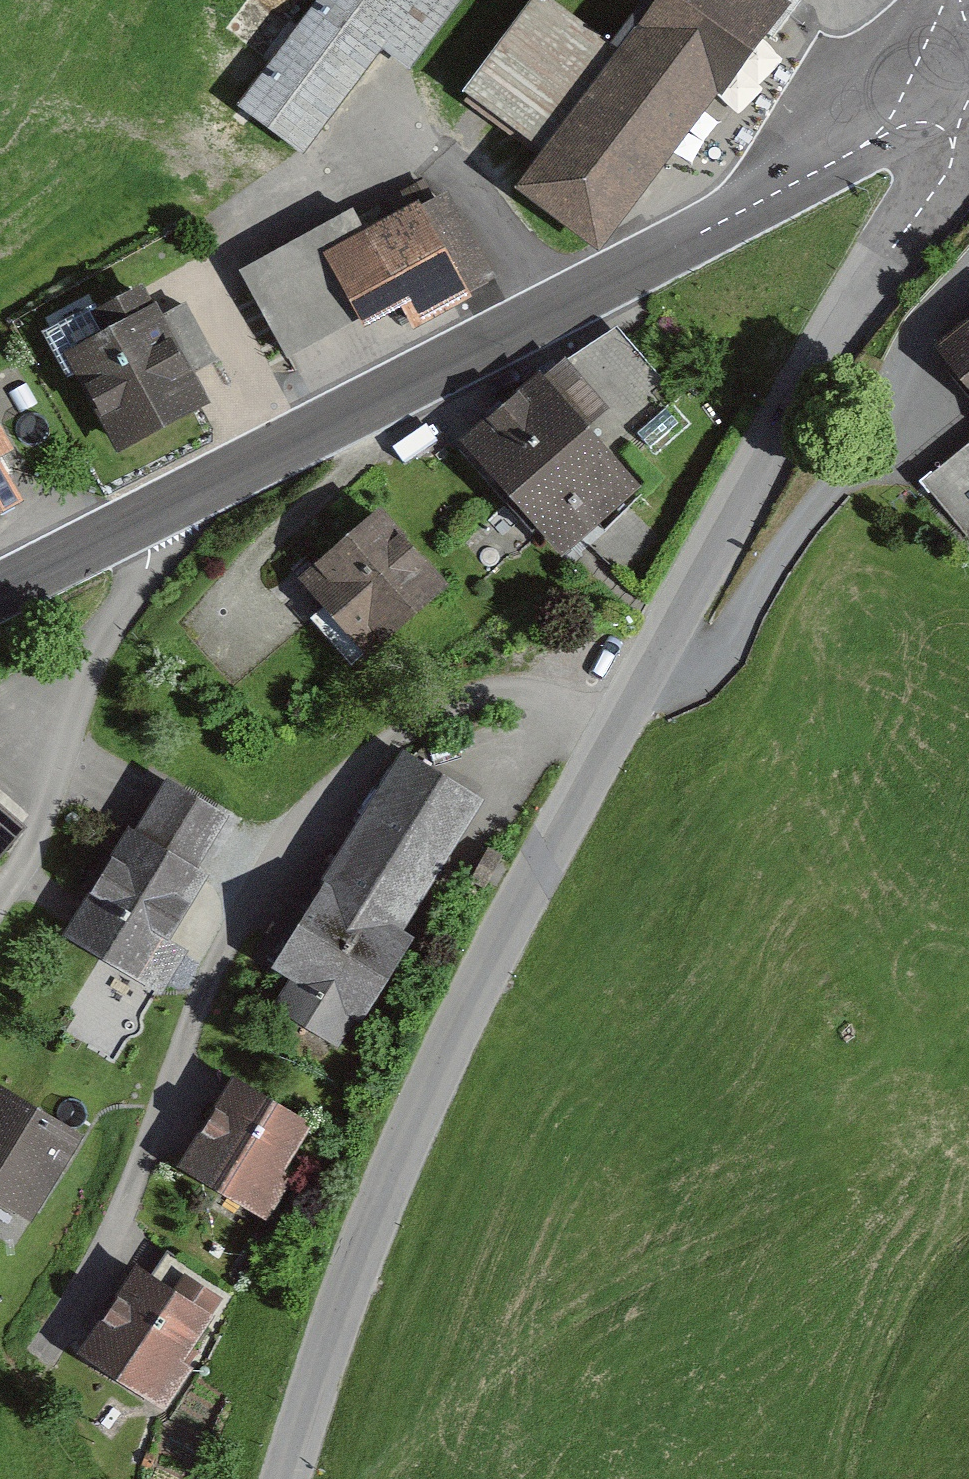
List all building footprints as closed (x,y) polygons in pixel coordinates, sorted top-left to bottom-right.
[(445,0),(312,0),(234,104),(291,146),(371,39),(400,60),(445,0)] [(542,151),(615,55),(541,0),(535,0),(465,94),(542,151)] [(706,89),(772,0),(641,0),(622,26),(706,89)] [(611,189),(624,199),(706,89),(622,26),(608,44),(617,51),(615,55),(542,151),(516,186),(578,232),(611,189)] [(405,320),(483,277),(454,224),(427,239),(411,209),(360,236),(355,227),(244,288),(279,352),(389,291),(405,320)] [(190,396),(177,372),(206,356),(178,304),(148,320),(133,292),(56,334),(113,438),(190,396)] [(935,341),(968,382),(968,314),(935,341)] [(624,483),(599,454),(670,392),(641,360),(622,337),(590,364),(562,375),(552,364),(532,377),(463,436),(556,542),(565,534),(624,483)] [(922,488),(968,544),(968,449),(922,488)] [(9,498),(0,483),(0,503),(9,498)] [(345,661),(433,584),(372,515),(300,579),(332,616),(317,630),(345,661)] [(320,885),(387,927),(465,802),(398,761),(320,885)] [(136,970),(193,874),(183,868),(215,815),(162,783),(130,836),(124,833),(67,928),(136,970)] [(11,827),(0,818),(0,839),(11,827)] [(387,927),(320,885),(272,962),(292,975),(274,1003),(328,1037),(346,1009),(348,1010),(397,933),(387,927)] [(181,1159),(249,1201),(298,1124),(229,1081),(181,1159)] [(47,1170),(69,1134),(0,1093),(0,1193),(10,1200),(33,1162),(47,1170)] [(81,1346),(148,1391),(199,1315),(211,1298),(178,1276),(166,1293),(143,1277),(132,1270),(81,1346)]
